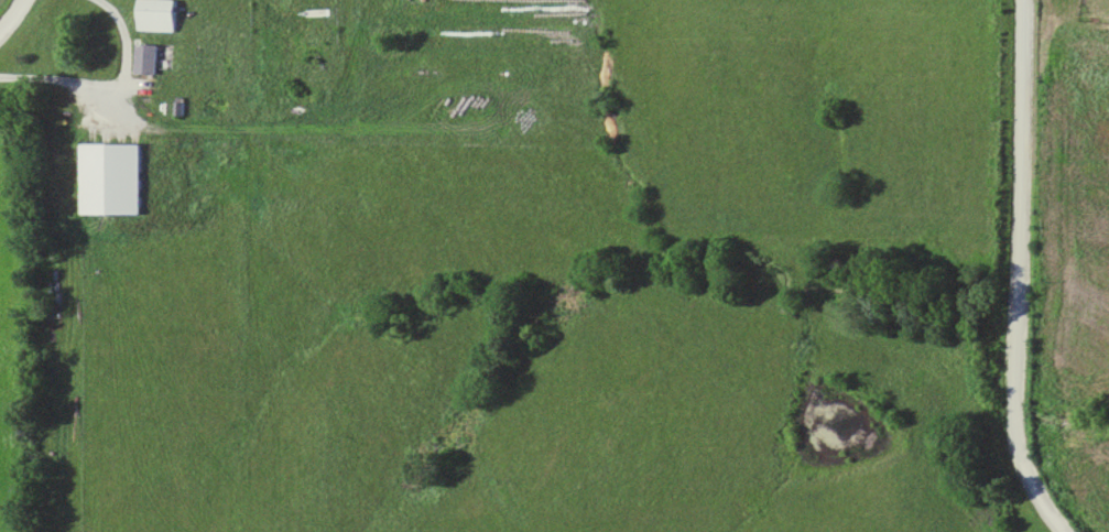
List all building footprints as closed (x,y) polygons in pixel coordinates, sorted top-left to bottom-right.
[(179,0),(140,0),(140,30),(179,30),(179,0)] [(161,43),(140,43),(140,73),(160,74),(161,43)]
